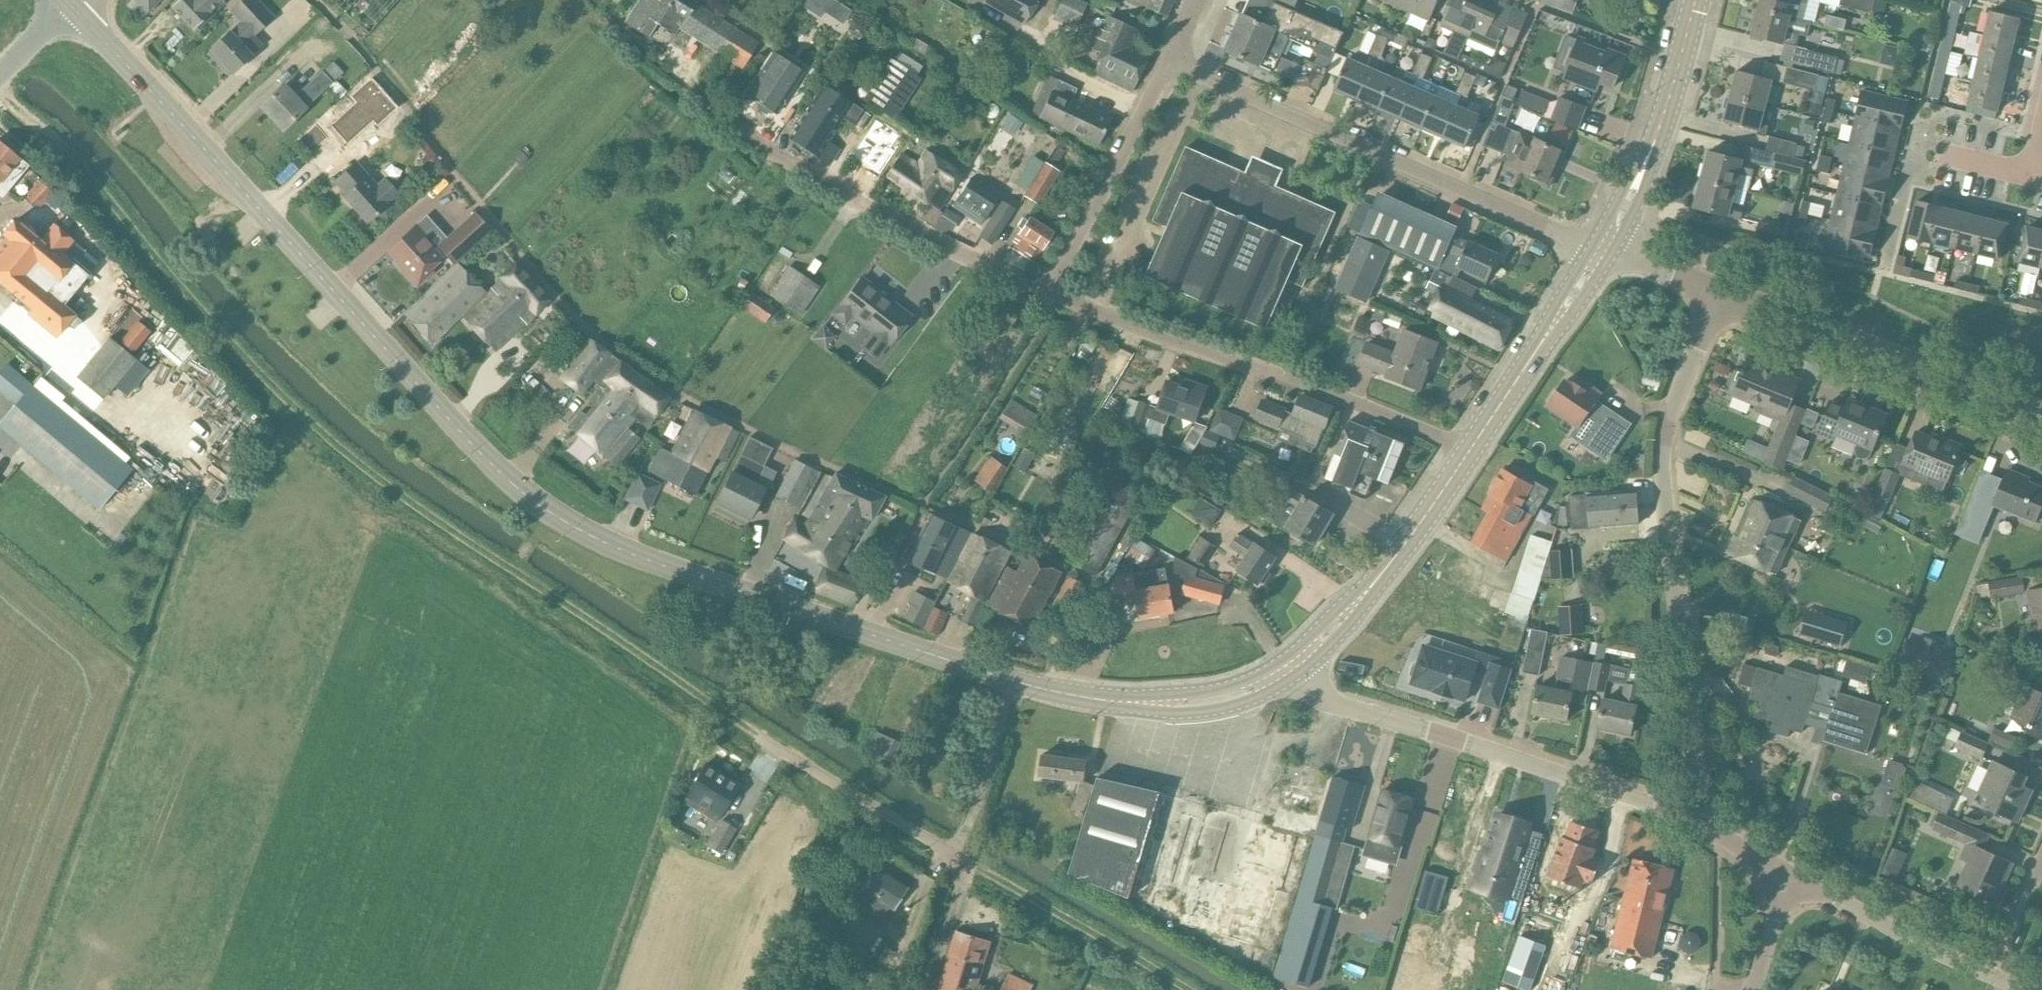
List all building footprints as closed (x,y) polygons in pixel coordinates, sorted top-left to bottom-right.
[(127,5),(142,19),(159,0),(132,0),(127,5)] [(226,4),(222,0),(178,0),(171,7),(181,18),(179,21),(188,31),(191,28),(193,30),(196,27),(199,31),(226,4)] [(259,0),(241,0),(230,10),(242,22),(230,33),(229,32),(210,49),(221,60),(218,63),(229,75),(232,72),(233,73),(251,57),(242,46),(274,17),(259,0)] [(351,5),(345,13),(368,34),(382,19),(398,0),(356,0),(351,5)] [(691,0),(640,0),(625,23),(648,37),(656,24),(673,35),(678,27),(742,69),(759,43),(691,0)] [(802,6),(821,18),(833,0),(806,0),(802,6)] [(1024,24),(1038,0),(982,0),(1024,24)] [(1087,0),(1095,4),(1094,5),(1092,4),(1095,6),(1107,13),(1109,12),(1112,14),(1118,0),(1087,0)] [(1166,17),(1173,0),(1125,0),(1166,17)] [(1283,5),(1294,10),(1299,0),(1272,0),(1283,5)] [(1406,0),(1387,0),(1387,2),(1402,9),(1406,0)] [(1402,9),(1417,15),(1419,12),(1431,17),(1439,0),(1406,0),(1402,9)] [(1469,38),(1484,3),(1477,0),(1452,0),(1442,22),(1455,28),(1444,54),(1459,61),(1469,38)] [(1811,22),(1804,20),(1809,0),(1762,0),(1760,10),(1811,22)] [(1841,1),(1840,5),(1872,13),(1872,11),(1875,0),(1836,0),(1841,1)] [(1877,12),(1884,14),(1887,2),(1880,0),(1875,0),(1872,11),(1877,12)] [(1946,26),(1957,29),(1961,13),(1965,14),(1967,7),(1970,8),(1972,0),(1953,0),(1946,26)] [(1236,12),(1226,34),(1251,45),(1254,40),(1262,43),(1259,49),(1280,58),(1280,57),(1281,57),(1290,38),(1312,48),(1316,40),(1337,49),(1344,33),(1289,9),(1271,1),(1261,23),(1236,12)] [(1484,3),(1469,38),(1483,45),(1485,42),(1498,48),(1500,43),(1513,48),(1528,15),(1505,5),(1502,11),(1484,3)] [(1808,37),(1811,22),(1760,10),(1753,36),(1784,44),(1784,43),(1798,47),(1801,35),(1808,37)] [(1991,12),(1985,35),(2014,42),(2020,19),(1991,12)] [(1139,31),(1108,17),(1093,49),(1103,54),(1093,74),(1132,93),(1150,54),(1133,46),(1139,31)] [(1386,32),(1396,36),(1397,33),(1373,23),(1369,31),(1378,35),(1369,55),(1362,52),(1358,61),(1349,57),(1334,90),(1357,100),(1386,32)] [(1941,49),(1951,52),(1957,29),(1946,26),(1941,49)] [(1386,32),(1357,100),(1378,109),(1393,76),(1384,72),(1388,63),(1381,60),(1390,39),(1394,41),(1396,36),(1386,32)] [(1251,45),(1226,34),(1220,48),(1318,92),(1328,70),(1305,59),(1302,66),(1281,57),(1280,57),(1280,58),(1259,49),(1262,43),(1254,40),(1251,45)] [(1985,35),(1979,58),(2008,65),(2014,42),(1985,35)] [(1615,88),(1626,58),(1608,51),(1606,54),(1581,45),(1583,41),(1568,36),(1560,57),(1567,60),(1563,72),(1581,79),(1579,85),(1594,90),(1597,81),(1615,88)] [(913,37),(908,45),(929,58),(934,50),(913,37)] [(1429,38),(1426,46),(1436,50),(1439,43),(1429,38)] [(1923,39),(1921,47),(1932,50),(1934,42),(1923,39)] [(1935,72),(1946,75),(1951,52),(1941,49),(1935,72)] [(1839,58),(1807,50),(1804,66),(1835,74),(1839,58)] [(802,72),(774,53),(747,95),(776,113),(802,72)] [(1422,53),(1418,63),(1429,68),(1433,58),(1422,53)] [(1979,58),(1974,81),(2003,88),(2008,65),(1979,58)] [(879,109),(893,118),(904,101),(918,79),(890,61),(876,83),(890,92),(879,109)] [(1483,63),(1480,70),(1500,79),(1507,64),(1501,61),(1489,66),(1483,63)] [(343,73),(333,62),(322,72),(321,71),(292,98),(281,87),(262,105),(284,128),(328,87),(336,80),(343,73)] [(1761,76),(1783,78),(1785,64),(1763,62),(1761,76)] [(1418,63),(1413,74),(1419,76),(1424,78),(1429,68),(1418,63)] [(962,66),(956,76),(965,81),(971,72),(962,66)] [(1787,66),(1783,83),(1812,91),(1816,92),(1820,75),(1787,66)] [(1393,76),(1378,109),(1400,119),(1415,86),(1419,76),(1413,74),(1407,71),(1403,81),(1393,76)] [(1737,71),(1730,97),(1766,107),(1773,81),(1737,71)] [(1935,72),(1929,96),(1940,99),(1946,75),(1935,72)] [(1456,94),(1462,97),(1471,75),(1466,73),(1456,94)] [(1471,75),(1462,97),(1458,105),(1444,138),(1466,148),(1480,117),(1467,111),(1471,101),(1467,99),(1477,77),(1471,75)] [(1812,91),(1806,113),(1820,116),(1830,78),(1820,75),(1816,92),(1815,91),(1812,91)] [(398,108),(371,79),(352,95),(359,103),(332,127),(347,144),(374,120),(379,125),(398,108)] [(1076,88),(1057,79),(1044,106),(1063,115),(1058,127),(1097,146),(1110,118),(1071,99),(1076,88)] [(336,80),(328,87),(340,99),(348,92),(336,80)] [(2003,88),(1974,81),(1968,105),(1997,112),(2003,88)] [(863,110),(824,85),(788,140),(826,164),(838,147),(829,141),(843,119),(853,125),(863,110)] [(1513,101),(1518,90),(1507,85),(1502,96),(1513,101)] [(1415,86),(1400,119),(1422,128),(1436,95),(1427,91),(1415,86)] [(1861,98),(1856,118),(1900,128),(1907,102),(1863,91),(1861,98)] [(1436,95),(1422,128),(1444,138),(1458,105),(1436,95)] [(1723,108),(1727,109),(1724,122),(1759,131),(1758,135),(1766,137),(1769,127),(1761,125),(1766,107),(1730,97),(1730,98),(1726,97),(1723,108)] [(1586,108),(1560,98),(1552,120),(1578,130),(1586,108)] [(1836,100),(1829,99),(1826,110),(1833,112),(1836,100)] [(985,107),(984,111),(985,115),(988,117),(992,118),(996,117),(998,115),(999,110),(999,107),(996,104),(992,103),(988,104),(985,107)] [(1823,122),(1830,124),(1833,112),(1826,110),(1823,122)] [(1009,113),(1003,122),(1017,132),(1023,122),(1009,113)] [(1900,128),(1856,118),(1850,143),(1894,154),(1900,128)] [(876,119),(851,156),(875,172),(879,174),(878,175),(880,176),(899,147),(898,146),(895,150),(891,148),(900,135),(876,119)] [(1807,119),(1805,129),(1813,131),(1816,121),(1807,119)] [(1492,122),(1483,145),(1513,157),(1509,165),(1542,180),(1540,184),(1549,188),(1557,170),(1553,168),(1560,151),(1536,140),(1536,141),(1521,134),(1522,133),(1493,122),(1492,122)] [(320,145),(328,138),(316,125),(302,137),(300,139),(312,152),(320,145)] [(1562,125),(1555,141),(1567,147),(1575,131),(1562,125)] [(1777,154),(1803,161),(1806,147),(1797,145),(1797,144),(1770,137),(1766,152),(1777,154)] [(0,143),(0,193),(3,196),(28,166),(0,143)] [(1894,154),(1850,143),(1844,169),(1888,180),(1894,154)] [(1250,175),(1186,148),(1154,221),(1168,228),(1147,277),(1267,329),(1288,281),(1303,287),(1336,213),(1273,185),(1277,174),(1255,164),(1250,175)] [(519,149),(511,157),(520,166),(528,158),(519,149)] [(961,174),(926,151),(917,165),(901,155),(886,176),(937,211),(961,174)] [(1702,181),(1734,189),(1738,173),(1752,176),(1755,164),(1709,152),(1702,181)] [(1774,168),(1802,175),(1806,161),(1803,161),(1777,154),(1774,168)] [(1833,159),(1833,158),(1821,155),(1820,163),(1831,166),(1833,159)] [(368,177),(356,163),(334,182),(346,195),(343,197),(367,223),(387,206),(386,205),(398,195),(385,179),(376,186),(368,177)] [(1831,166),(1820,163),(1818,170),(1829,173),(1831,166)] [(1058,172),(1044,164),(1024,196),(1038,204),(1058,172)] [(1882,206),(1888,180),(1844,169),(1837,195),(1882,206)] [(55,188),(41,177),(24,198),(33,206),(41,205),(55,188)] [(998,198),(969,179),(952,205),(981,224),(998,198)] [(1734,189),(1702,181),(1695,208),(1740,220),(1744,207),(1730,204),(1734,189)] [(1876,231),(1882,206),(1837,195),(1831,220),(1876,231)] [(1455,232),(1377,198),(1361,234),(1439,269),(1457,277),(1461,268),(1488,280),(1499,256),(1469,242),(1468,243),(1453,237),(1455,232)] [(1002,201),(989,221),(1001,229),(1015,209),(1002,201)] [(1808,215),(1811,203),(1804,202),(1801,213),(1808,215)] [(1931,242),(1940,208),(1917,202),(1908,237),(1931,242)] [(946,208),(937,221),(948,229),(957,215),(946,208)] [(1940,208),(1931,242),(1953,248),(1962,213),(1940,208)] [(1801,213),(1798,224),(1806,226),(1808,215),(1801,213)] [(1962,213),(1953,248),(1976,254),(1984,219),(1962,213)] [(490,231),(475,214),(438,247),(453,264),(490,231)] [(1053,233),(1029,218),(1009,247),(1033,263),(1053,233)] [(1984,219),(1976,254),(1999,259),(2008,224),(1984,219)] [(17,220),(4,235),(8,238),(0,247),(0,283),(33,310),(29,315),(57,338),(67,325),(74,331),(82,321),(63,306),(99,263),(55,226),(42,241),(17,220)] [(1831,220),(1825,247),(1869,258),(1876,231),(1831,220)] [(432,231),(422,221),(410,232),(409,232),(390,249),(406,266),(403,269),(417,285),(433,271),(432,269),(445,258),(426,236),(432,231)] [(1789,230),(1760,223),(1756,238),(1785,245),(1789,230)] [(2028,227),(2019,262),(2041,267),(2041,230),(2028,227)] [(1389,251),(1360,238),(1337,289),(1366,302),(1389,251)] [(486,293),(457,262),(404,315),(432,344),(461,316),(495,352),(524,321),(525,322),(549,300),(515,263),(500,277),(501,279),(486,293)] [(818,287),(789,267),(770,295),(800,315),(818,287)] [(1437,270),(1432,280),(1448,289),(1453,279),(1437,270)] [(1922,280),(1924,273),(1912,270),(1910,277),(1922,280)] [(1924,273),(1922,280),(1934,283),(1935,275),(1924,273)] [(911,317),(860,278),(838,306),(839,306),(833,314),(845,324),(851,316),(873,333),(861,348),(875,359),(887,344),(889,346),(911,317)] [(1957,281),(1955,289),(1966,291),(1968,284),(1957,281)] [(1968,284),(1966,291),(1978,294),(1980,287),(1968,284)] [(1333,289),(1324,285),(1298,344),(1303,346),(1321,305),(1320,305),(1322,300),(1327,303),(1333,289)] [(1514,322),(1448,289),(1434,316),(1477,338),(1499,350),(1500,349),(1514,322)] [(774,309),(751,293),(742,307),(765,323),(774,309)] [(2022,297),(2020,305),(2032,308),(2034,300),(2022,297)] [(2032,308),(2041,311),(2041,302),(2034,300),(2032,308)] [(1376,309),(1373,318),(1399,329),(1403,319),(1388,313),(1376,309)] [(1360,317),(1356,327),(1357,332),(1364,334),(1368,332),(1372,322),(1371,318),(1364,315),(1360,317)] [(151,331),(139,321),(122,342),(134,352),(151,331)] [(184,366),(202,348),(179,326),(161,344),(184,366)] [(1437,344),(1404,331),(1395,354),(1368,343),(1360,364),(1387,375),(1387,377),(1420,390),(1437,344)] [(99,351),(126,373),(137,359),(111,338),(110,338),(99,351)] [(670,398),(588,339),(560,379),(584,395),(593,381),(600,387),(590,401),(596,405),(586,416),(581,412),(568,427),(615,468),(640,439),(628,429),(635,419),(648,428),(670,398)] [(1748,359),(1733,396),(1757,406),(1755,412),(1782,423),(1799,384),(1765,370),(1766,367),(1748,359)] [(1719,363),(1715,371),(1727,376),(1731,368),(1719,363)] [(1339,370),(1328,366),(1325,375),(1336,379),(1339,370)] [(20,375),(3,395),(15,404),(0,423),(0,426),(100,508),(133,468),(20,375)] [(1566,381),(1548,406),(1578,426),(1571,436),(1585,445),(1592,435),(1613,450),(1626,431),(1630,424),(1597,402),(1602,396),(1588,386),(1585,391),(1575,385),(1574,387),(1566,381)] [(1190,390),(1167,382),(1158,409),(1130,399),(1122,422),(1132,426),(1132,424),(1146,429),(1150,419),(1167,425),(1171,414),(1195,423),(1207,388),(1192,383),(1190,390)] [(1333,409),(1301,397),(1294,414),(1286,411),(1287,411),(1263,401),(1255,420),(1279,429),(1280,427),(1303,436),(1301,441),(1317,447),(1333,409)] [(1855,403),(1849,400),(1845,408),(1830,402),(1817,434),(1833,441),(1836,435),(1858,444),(1855,450),(1856,454),(1858,458),(1862,459),(1866,459),(1870,456),(1872,450),(1887,416),(1865,407),(1864,410),(1854,406),(1855,403)] [(1021,412),(1009,405),(1001,418),(1026,433),(1038,414),(1024,406),(1021,412)] [(1219,408),(1210,430),(1220,435),(1229,412),(1219,408)] [(1808,409),(1802,423),(1814,428),(1819,414),(1808,409)] [(738,432),(694,411),(673,454),(660,448),(647,472),(695,495),(714,457),(724,462),(738,432)] [(1405,444),(1349,421),(1326,478),(1353,489),(1360,473),(1388,485),(1405,444)] [(1208,427),(1197,423),(1181,448),(1192,454),(1208,427)] [(1768,448),(1763,461),(1765,462),(1781,469),(1794,436),(1779,429),(1776,428),(1768,448)] [(1206,432),(1201,443),(1215,449),(1220,438),(1206,432)] [(1939,442),(1916,432),(1903,465),(1947,482),(1962,446),(1941,438),(1939,442)] [(772,449),(749,437),(731,473),(716,502),(718,503),(715,509),(732,517),(735,512),(749,519),(764,489),(756,485),(765,467),(763,466),(772,449)] [(1741,454),(1759,460),(1764,445),(1746,439),(1741,454)] [(1036,454),(1024,447),(1014,466),(1026,473),(1036,454)] [(1006,467),(992,458),(976,481),(990,491),(1006,467)] [(812,470),(794,461),(776,497),(793,506),(812,470)] [(1293,474),(1270,463),(1263,477),(1286,488),(1293,474)] [(1901,475),(1885,468),(1874,495),(1875,496),(1871,506),(1881,510),(1886,500),(1889,502),(1901,475)] [(1490,512),(1523,530),(1537,505),(1540,507),(1549,489),(1520,474),(1518,478),(1503,470),(1490,493),(1492,494),(1483,510),(1489,514),(1490,512)] [(1955,534),(1979,545),(1995,506),(2023,517),(2036,523),(2041,509),(2041,487),(2028,481),(2027,483),(2021,481),(2020,480),(2020,478),(2006,472),(2002,482),(1980,473),(1955,534)] [(660,484),(637,473),(624,500),(647,511),(660,484)] [(884,497),(834,474),(826,492),(807,533),(794,527),(784,548),(827,569),(841,575),(853,549),(857,551),(869,524),(871,525),(884,497)] [(1795,477),(1787,492),(1810,504),(1826,511),(1834,496),(1817,488),(1795,477)] [(1334,514),(1291,489),(1284,501),(1299,509),(1287,529),(1315,545),(1334,514)] [(1638,525),(1636,491),(1569,496),(1571,529),(1638,525)] [(1130,512),(1102,497),(1067,561),(1095,576),(1130,512)] [(1222,510),(1202,498),(1192,514),(1212,526),(1222,510)] [(1739,527),(1788,547),(1800,521),(1752,499),(1739,527)] [(1490,512),(1489,514),(1490,514),(1473,543),(1506,562),(1523,530),(1490,512)] [(970,532),(932,514),(909,562),(936,576),(940,568),(951,574),(970,532)] [(1739,527),(1727,554),(1775,575),(1788,548),(1788,547),(1739,527)] [(1011,552),(974,534),(951,584),(975,595),(963,622),(975,627),(1011,552)] [(1238,534),(1229,547),(1246,558),(1238,570),(1242,573),(1259,585),(1260,583),(1265,584),(1271,574),(1269,570),(1277,558),(1260,547),(1255,543),(1254,545),(1238,534)] [(1156,550),(1138,538),(1126,557),(1144,569),(1156,550)] [(1203,566),(1216,546),(1202,538),(1190,556),(1190,557),(1203,566)] [(1550,551),(1541,579),(1575,577),(1573,550),(1550,551)] [(1063,572),(1028,553),(1018,573),(1007,567),(987,604),(1032,629),(1063,572)] [(1219,605),(1225,584),(1176,558),(1175,573),(1187,576),(1182,595),(1219,605)] [(1134,574),(1132,564),(1125,565),(1118,576),(1113,596),(1136,592),(1141,619),(1174,613),(1169,586),(1168,586),(1165,569),(1134,574)] [(860,584),(825,571),(817,591),(851,605),(860,584)] [(1087,585),(1071,576),(1058,599),(1074,608),(1087,585)] [(2025,592),(2023,577),(1989,583),(1991,598),(2025,592)] [(2028,592),(2035,633),(2041,631),(2041,590),(2028,592)] [(935,602),(916,593),(911,604),(915,606),(907,620),(921,628),(935,602)] [(1584,634),(1582,605),(1559,607),(1561,635),(1584,634)] [(949,613),(934,607),(924,629),(939,635),(949,613)] [(1806,610),(1799,633),(1811,637),(1842,646),(1848,623),(1818,614),(1806,610)] [(1548,633),(1533,630),(1524,672),(1539,675),(1548,633)] [(1595,662),(1589,689),(1605,692),(1608,680),(1625,684),(1621,704),(1604,700),(1598,728),(1631,735),(1637,707),(1636,707),(1643,671),(1604,663),(1606,652),(1637,659),(1644,663),(1648,663),(1650,654),(1599,643),(1595,662)] [(1766,653),(1777,656),(1780,646),(1769,643),(1766,653)] [(1906,643),(1899,663),(1945,679),(1952,658),(1906,643)] [(1467,701),(1479,664),(1425,647),(1419,666),(1414,667),(1411,675),(1415,678),(1413,684),(1435,691),(1434,692),(1454,699),(1455,697),(1467,701)] [(1589,689),(1595,662),(1561,655),(1556,678),(1558,678),(1556,688),(1539,684),(1533,714),(1567,721),(1571,702),(1586,705),(1589,689)] [(1500,707),(1512,669),(1493,662),(1481,701),(1500,707)] [(1744,663),(1739,683),(1753,688),(1759,668),(1744,663)] [(1753,688),(1750,698),(1763,702),(1758,720),(1767,723),(1766,726),(1768,726),(1767,731),(1788,738),(1790,730),(1801,733),(1811,702),(1822,706),(1831,677),(1819,674),(1818,675),(1787,666),(1784,675),(1759,667),(1759,668),(1753,688)] [(1837,667),(1834,678),(1843,681),(1846,670),(1837,667)] [(1831,677),(1822,706),(1834,709),(1824,740),(1867,754),(1873,735),(1882,706),(1840,693),(1844,681),(1843,681),(1834,678),(1831,677)] [(2025,685),(2011,718),(2029,726),(2026,733),(2041,740),(2041,700),(2041,699),(2041,697),(2041,693),(2025,685)] [(1995,728),(1990,740),(2010,749),(2015,737),(1995,728)] [(1982,758),(1989,744),(1962,731),(1955,746),(1982,758)] [(1150,786),(1158,744),(1130,739),(1127,755),(1103,750),(1092,806),(1114,811),(1120,780),(1150,786)] [(1741,746),(1731,748),(1734,763),(1744,761),(1741,746)] [(1030,754),(1029,779),(1081,781),(1081,756),(1030,754)] [(1891,761),(1886,778),(1897,781),(1902,764),(1891,761)] [(2026,777),(1993,762),(1978,794),(1981,795),(1977,803),(2000,814),(2018,822),(2032,791),(2018,785),(2022,777),(2026,778),(2026,777)] [(690,788),(682,802),(715,822),(739,784),(705,763),(690,788)] [(1334,777),(1317,835),(1343,843),(1347,828),(1352,830),(1357,811),(1365,786),(1364,786),(1363,789),(1344,783),(1345,780),(1334,777)] [(1918,781),(1910,798),(1947,815),(1955,798),(1918,781)] [(1377,810),(1364,854),(1396,863),(1409,820),(1414,800),(1383,791),(1377,810)] [(1990,836),(1939,812),(1932,829),(1965,844),(1959,858),(1971,864),(1961,888),(1994,903),(2005,879),(2002,878),(2009,862),(1983,850),(1990,836)] [(1488,846),(1480,872),(1512,882),(1528,887),(1536,859),(1521,855),(1531,825),(1498,815),(1496,822),(1495,822),(1493,830),(1491,838),(1490,838),(1488,846)] [(1562,836),(1548,876),(1564,882),(1582,888),(1584,880),(1593,883),(1601,860),(1593,857),(1596,849),(1594,848),(1599,831),(1572,821),(1566,838),(1562,836)] [(734,830),(721,822),(708,844),(722,851),(734,830)] [(1343,843),(1317,835),(1275,978),(1310,988),(1333,909),(1325,906),(1343,843)] [(1250,956),(1252,956),(1279,889),(1252,878),(1247,892),(1241,890),(1245,881),(1225,872),(1227,868),(1200,857),(1198,862),(1173,851),(1174,847),(1148,836),(1124,893),(1126,894),(1128,888),(1142,894),(1140,900),(1151,904),(1151,903),(1177,914),(1174,920),(1201,931),(1202,930),(1227,940),(1225,946),(1236,950),(1239,945),(1252,950),(1250,956)] [(1673,870),(1635,860),(1630,880),(1613,948),(1631,953),(1651,958),(1673,870)] [(1886,864),(1882,873),(1896,879),(1900,871),(1886,864)] [(874,868),(853,902),(886,923),(908,888),(892,879),(889,877),(874,868)] [(1467,903),(1454,958),(1492,967),(1506,913),(1467,903)] [(790,928),(798,931),(804,914),(796,911),(790,928)] [(879,929),(849,911),(842,923),(832,917),(824,931),(847,944),(842,953),(859,963),(879,929)] [(1682,935),(1680,943),(1684,950),(1692,952),(1699,948),(1702,939),(1697,932),(1689,930),(1682,935)] [(957,932),(939,989),(976,989),(990,942),(957,932)] [(1504,981),(1528,989),(1530,989),(1546,945),(1520,936),(1504,981)] [(1009,974),(1002,989),(1031,989),(1033,986),(1009,974)]
